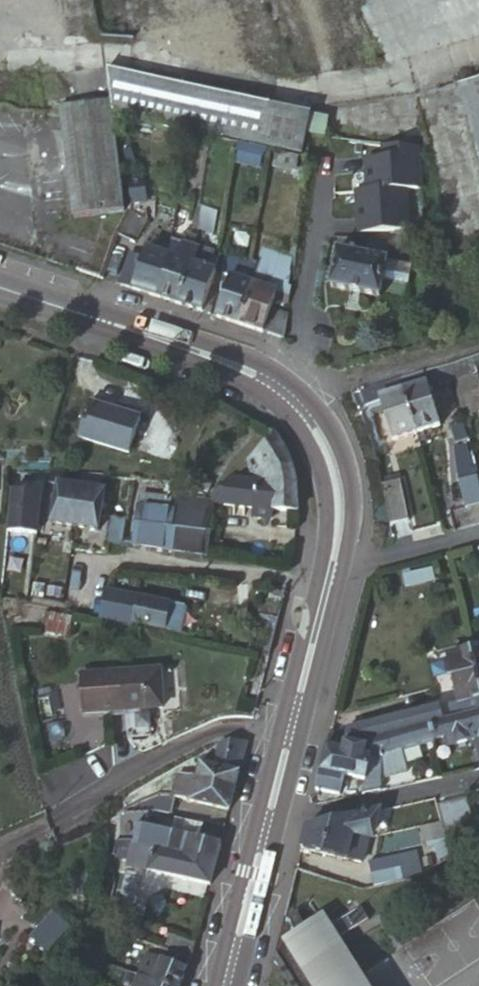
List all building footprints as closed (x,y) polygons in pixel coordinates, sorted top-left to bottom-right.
[(112,61),(113,88),(125,111),(128,111),(272,146),(282,111),(275,108),(278,103),(112,61)] [(458,86),(478,152),(478,79),(458,86)] [(125,111),(113,88),(113,94),(113,102),(113,108),(125,111)] [(67,98),(70,134),(113,102),(112,94),(67,98)] [(279,101),(278,103),(275,108),(282,111),(272,146),(273,143),(303,152),(307,135),(313,111),(279,101)] [(113,102),(70,134),(77,214),(124,209),(113,108),(113,102)] [(331,114),(313,111),(307,135),(313,135),(327,136),(331,114)] [(371,186),(359,187),(362,228),(414,225),(410,181),(425,180),(423,145),(387,142),(388,156),(369,157),(371,186)] [(264,150),(233,144),(231,163),(260,169),(264,150)] [(143,184),(129,184),(132,204),(146,204),(143,184)] [(190,229),(196,230),(201,212),(197,210),(190,229)] [(129,211),(117,232),(136,243),(149,220),(129,211)] [(201,212),(196,230),(212,235),(217,217),(201,212)] [(357,251),(339,248),(331,289),(385,300),(393,259),(392,259),(395,243),(371,237),(369,248),(359,246),(357,251)] [(185,245),(179,259),(193,263),(195,255),(196,253),(197,251),(185,245)] [(169,255),(147,248),(144,259),(135,290),(157,297),(169,255)] [(208,257),(196,253),(195,255),(193,263),(204,267),(208,257)] [(179,259),(169,255),(157,297),(180,305),(193,263),(179,259)] [(227,267),(250,275),(252,261),(232,255),(227,267)] [(133,256),(123,285),(135,290),(144,259),(133,256)] [(204,267),(216,271),(220,260),(208,257),(204,267)] [(250,275),(248,283),(253,284),(267,288),(269,280),(282,284),(286,271),(252,261),(250,275)] [(193,263),(180,305),(203,312),(209,294),(216,271),(204,267),(193,263)] [(229,277),(217,317),(244,326),(253,284),(248,283),(229,277)] [(253,284),(244,326),(266,333),(273,310),(278,292),(267,288),(253,284)] [(209,294),(203,312),(212,315),(217,297),(209,294)] [(273,310),(266,333),(280,338),(282,339),(286,313),(273,310)] [(404,383),(419,436),(443,429),(432,392),(457,384),(452,367),(417,378),(404,383)] [(461,382),(467,400),(478,396),(478,377),(461,382)] [(395,444),(419,436),(404,383),(364,395),(368,406),(382,402),(395,444)] [(478,396),(467,400),(473,419),(478,418),(478,400),(478,396)] [(76,435),(90,439),(116,447),(127,451),(137,418),(89,401),(76,435)] [(280,438),(274,434),(246,462),(231,477),(247,470),(252,468),(259,465),(263,465),(292,471),(280,438)] [(116,447),(90,439),(86,452),(111,461),(116,447)] [(469,446),(458,448),(464,482),(478,478),(469,446)] [(218,505),(297,514),(295,474),(292,471),(263,465),(259,465),(252,468),(247,470),(231,477),(213,496),(218,505)] [(478,478),(464,482),(471,510),(478,508),(478,483),(478,478)] [(415,521),(405,482),(385,487),(395,526),(415,521)] [(6,526),(39,528),(41,485),(8,483),(6,526)] [(55,484),(50,523),(97,530),(103,490),(55,484)] [(170,511),(171,501),(137,497),(134,507),(170,511)] [(209,502),(172,497),(171,501),(170,511),(212,517),(213,510),(209,502)] [(209,534),(212,517),(170,511),(134,507),(134,508),(128,546),(168,554),(172,529),(209,534)] [(168,554),(204,559),(209,534),(172,529),(168,554)] [(3,548),(3,564),(27,566),(29,550),(3,548)] [(412,579),(410,572),(404,573),(406,581),(412,579)] [(106,594),(100,619),(130,626),(137,598),(106,594)] [(137,598),(130,626),(164,633),(170,603),(137,598)] [(45,611),(43,626),(64,630),(66,615),(45,611)] [(461,706),(461,707),(478,703),(478,675),(474,654),(451,659),(461,706)] [(98,680),(101,718),(153,714),(150,675),(98,680)] [(461,706),(451,708),(454,722),(478,716),(478,703),(461,707),(461,706)] [(454,722),(451,708),(442,710),(445,724),(454,722)] [(347,746),(365,743),(382,738),(402,734),(432,727),(445,724),(442,710),(349,730),(347,746)] [(436,745),(447,742),(478,735),(478,716),(454,722),(445,724),(432,727),(436,745)] [(432,727),(402,734),(406,751),(436,745),(432,727)] [(402,734),(382,738),(381,757),(390,755),(406,751),(402,734)] [(447,742),(449,752),(478,745),(478,739),(478,735),(447,742)] [(368,759),(373,759),(381,757),(382,738),(365,743),(368,759)] [(232,793),(240,755),(243,741),(225,740),(218,746),(212,767),(200,764),(194,782),(232,793)] [(345,754),(330,750),(319,793),(342,798),(347,780),(364,784),(366,785),(367,785),(373,759),(368,759),(365,743),(347,746),(345,754)] [(406,751),(390,755),(384,779),(411,773),(406,751)] [(381,757),(379,787),(382,787),(384,779),(390,755),(381,757)] [(367,785),(376,787),(379,787),(381,757),(373,759),(367,785)] [(227,812),(232,793),(194,782),(190,782),(192,776),(181,774),(173,796),(227,812)] [(364,784),(361,801),(373,798),(376,787),(367,785),(366,785),(364,784)] [(162,794),(141,803),(153,808),(168,812),(173,796),(162,794)] [(470,795),(455,798),(466,851),(478,841),(478,840),(470,795)] [(452,861),(466,851),(455,798),(440,801),(444,824),(449,846),(452,861)] [(132,843),(133,843),(214,865),(218,845),(148,825),(153,808),(141,803),(127,809),(116,849),(131,848),(132,843)] [(371,843),(378,814),(310,830),(305,853),(329,858),(334,838),(344,840),(345,835),(355,837),(354,839),(371,843)] [(449,846),(444,824),(429,828),(434,850),(438,849),(449,846)] [(364,867),(371,843),(354,839),(355,837),(345,835),(344,840),(334,838),(329,858),(364,867)] [(132,843),(131,848),(116,849),(113,858),(209,884),(214,865),(133,843),(132,843)] [(443,868),(452,861),(449,846),(438,849),(443,868)] [(378,891),(404,885),(399,862),(373,868),(378,891)] [(127,866),(116,908),(144,915),(150,888),(137,885),(142,869),(127,866)] [(330,922),(314,932),(304,917),(294,924),(284,969),(298,979),(300,983),(302,985),(370,985),(330,922)] [(141,936),(121,928),(114,941),(134,951),(141,936)] [(188,958),(193,942),(165,929),(158,944),(188,958)] [(139,967),(136,976),(161,985),(178,985),(185,967),(146,950),(139,967)] [(136,976),(132,985),(161,985),(136,976)]
